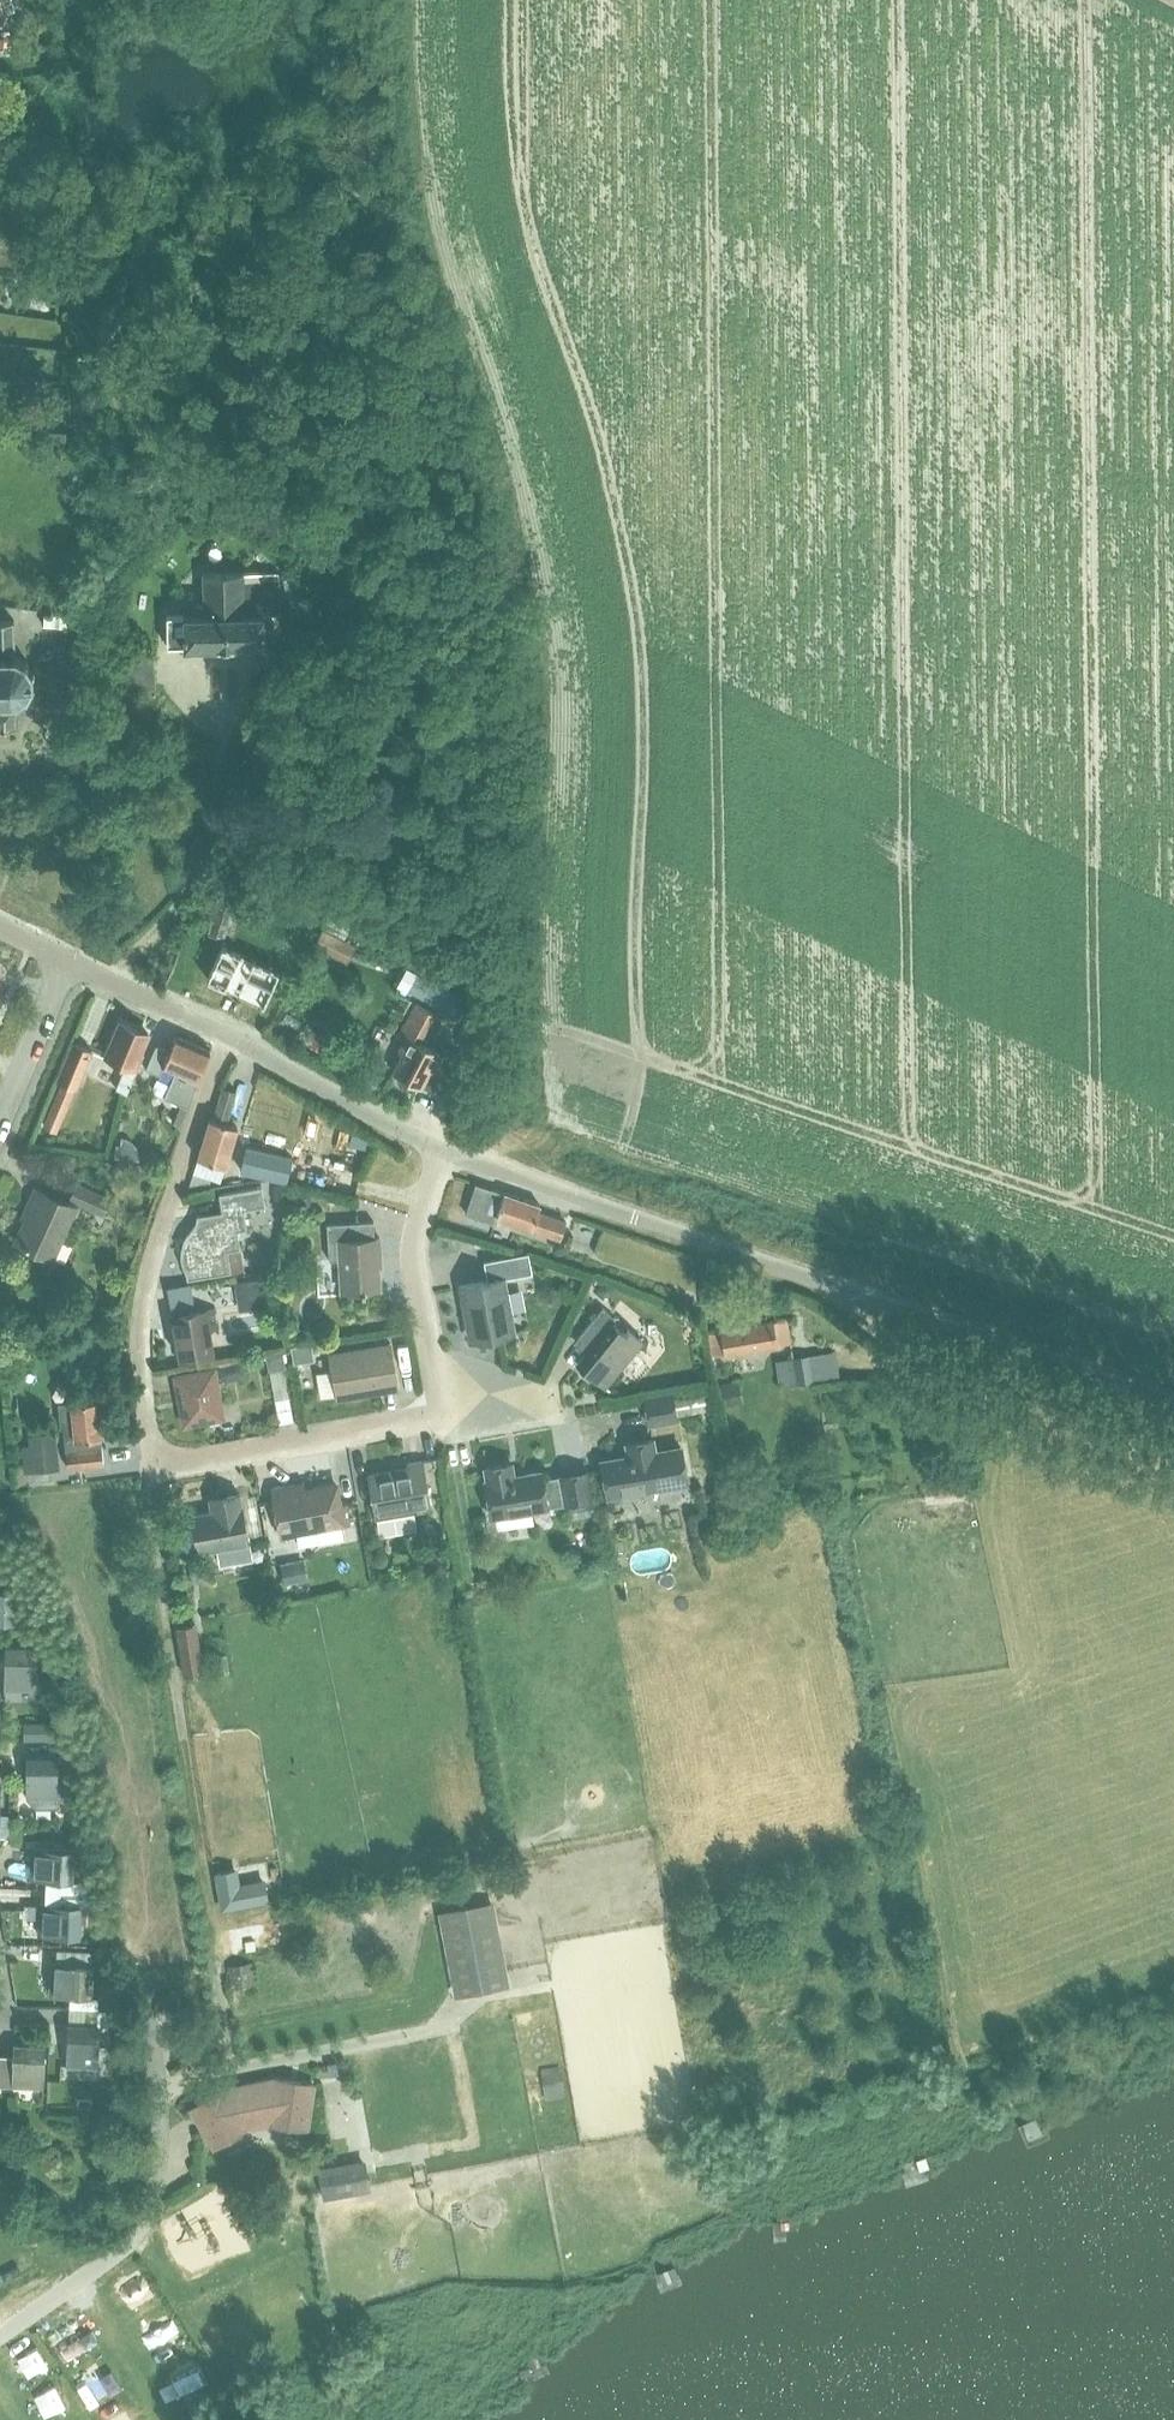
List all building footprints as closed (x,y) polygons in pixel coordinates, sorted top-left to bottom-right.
[(18,304),(31,306),(33,291),(20,289),(18,304)] [(45,429),(45,444),(65,446),(65,430),(45,429)] [(198,614),(169,614),(170,645),(267,643),(266,611),(276,611),(275,571),(205,573),(206,604),(198,605),(198,614)] [(294,574),(283,577),(293,608),(292,614),(303,610),(303,604),(304,604),(294,574)] [(65,624),(64,605),(36,607),(37,626),(65,624)] [(18,727),(19,716),(24,716),(24,710),(26,710),(26,697),(28,697),(30,698),(32,696),(30,694),(33,686),(36,687),(37,683),(34,682),(35,674),(37,673),(36,669),(33,670),(28,661),(29,660),(27,658),(26,660),(19,655),(20,653),(17,652),(16,619),(0,620),(0,727),(18,727)] [(221,898),(211,932),(226,937),(236,902),(221,898)] [(315,947),(339,959),(347,943),(323,931),(315,947)] [(222,942),(206,979),(264,1006),(281,969),(222,942)] [(417,972),(409,989),(437,1004),(454,1013),(456,1014),(457,1012),(464,997),(463,996),(446,987),(417,972)] [(406,1051),(396,1069),(422,1084),(423,1084),(424,1083),(439,1091),(459,1055),(448,1049),(444,1047),(441,1052),(422,1042),(438,1013),(419,1002),(418,1002),(404,1027),(401,1031),(399,1035),(403,1038),(404,1038),(399,1047),(406,1051)] [(151,1032),(123,1020),(107,1056),(128,1065),(119,1086),(129,1091),(147,1052),(143,1050),(151,1032)] [(159,1043),(149,1067),(162,1073),(166,1065),(178,1070),(167,1095),(182,1101),(173,1122),(180,1125),(189,1105),(190,1105),(198,1085),(197,1085),(213,1049),(178,1034),(172,1049),(159,1043)] [(74,1043),(59,1079),(63,1081),(44,1124),(58,1130),(92,1050),(74,1043)] [(192,1179),(189,1188),(209,1184),(211,1178),(216,1179),(222,1177),(225,1166),(226,1166),(238,1127),(227,1123),(237,1091),(223,1087),(213,1119),(210,1118),(198,1157),(192,1179)] [(353,1134),(351,1143),(365,1147),(368,1137),(353,1134)] [(131,1142),(121,1138),(120,1146),(116,1145),(115,1158),(139,1161),(138,1150),(131,1142)] [(248,1147),(243,1170),(287,1180),(292,1157),(248,1147)] [(541,1204),(476,1182),(466,1212),(495,1222),(497,1215),(560,1238),(566,1221),(538,1211),(541,1204)] [(111,1197),(79,1184),(73,1198),(104,1212),(111,1197)] [(287,1185),(275,1185),(275,1201),(287,1202),(287,1185)] [(222,1211),(198,1214),(193,1222),(188,1231),(186,1240),(184,1250),(184,1260),(185,1269),(188,1278),(244,1269),(244,1268),(241,1248),(238,1230),(248,1228),(245,1209),(266,1205),(263,1186),(219,1193),(222,1211)] [(76,1206),(36,1188),(28,1207),(32,1209),(18,1241),(54,1257),(76,1206)] [(308,1206),(311,1195),(299,1192),(296,1203),(308,1206)] [(374,1220),(327,1223),(329,1259),(339,1259),(341,1291),(362,1290),(362,1292),(366,1292),(366,1289),(381,1289),(379,1256),(381,1256),(380,1237),(375,1237),(374,1220)] [(567,1231),(563,1245),(582,1250),(586,1237),(567,1231)] [(466,1304),(473,1340),(516,1332),(506,1278),(533,1273),(529,1252),(484,1261),(488,1280),(459,1285),(463,1304),(466,1304)] [(259,1274),(235,1278),(240,1307),(264,1303),(259,1274)] [(616,1289),(606,1280),(597,1290),(607,1299),(616,1289)] [(590,1348),(577,1363),(606,1387),(643,1337),(631,1328),(627,1333),(613,1323),(617,1318),(603,1307),(577,1338),(590,1348)] [(215,1308),(173,1315),(181,1360),(214,1355),(209,1329),(219,1327),(215,1308)] [(788,1320),(710,1334),(714,1356),(792,1343),(788,1320)] [(311,1341),(291,1345),(294,1360),(314,1357),(311,1341)] [(392,1346),(329,1357),(336,1396),(399,1385),(392,1346)] [(268,1369),(283,1366),(281,1352),(265,1354),(268,1369)] [(809,1355),(793,1358),(798,1384),(814,1381),(809,1355)] [(224,1359),(219,1369),(219,1373),(228,1380),(242,1377),(248,1367),(248,1364),(239,1357),(224,1359)] [(323,1367),(308,1370),(312,1395),(328,1392),(323,1367)] [(214,1369),(176,1376),(185,1423),(223,1416),(214,1369)] [(283,1369),(270,1372),(274,1394),(287,1392),(283,1369)] [(706,1390),(675,1396),(674,1394),(645,1399),(650,1427),(679,1422),(678,1415),(710,1409),(706,1390)] [(98,1400),(60,1404),(62,1426),(65,1426),(70,1467),(104,1464),(98,1400)] [(628,1445),(630,1459),(602,1464),(608,1498),(689,1484),(683,1449),(655,1454),(653,1441),(628,1445)] [(416,1523),(414,1510),(432,1507),(424,1460),(407,1463),(408,1467),(368,1475),(375,1517),(377,1517),(380,1529),(384,1533),(414,1527),(416,1523)] [(567,1518),(596,1513),(589,1472),(544,1479),(543,1472),(515,1477),(513,1464),(487,1469),(489,1481),(486,1482),(492,1517),(549,1508),(565,1505),(567,1518)] [(726,1468),(715,1471),(718,1483),(729,1480),(726,1468)] [(295,1483),(271,1487),(280,1535),(318,1528),(320,1542),(344,1538),(341,1523),(351,1521),(347,1502),(341,1503),(338,1486),(333,1483),(299,1489),(298,1485),(295,1483)] [(183,1532),(181,1536),(181,1541),(183,1545),(186,1548),(190,1550),(194,1550),(198,1549),(199,1551),(217,1547),(220,1564),(252,1558),(249,1542),(240,1493),(210,1499),(212,1510),(192,1514),(194,1527),(190,1528),(186,1529),(183,1532)] [(446,1550),(430,1553),(432,1567),(449,1564),(446,1550)] [(608,1573),(617,1571),(615,1560),(606,1562),(608,1573)] [(295,1561),(280,1564),(283,1582),(298,1579),(295,1561)] [(0,1590),(0,1621),(17,1621),(18,1590),(0,1590)] [(21,1616),(20,1630),(34,1630),(35,1617),(21,1616)] [(37,1649),(7,1647),(5,1688),(35,1689),(37,1649)] [(199,1647),(180,1650),(182,1666),(183,1674),(203,1671),(199,1647)] [(25,1719),(25,1738),(53,1738),(54,1719),(25,1719)] [(67,1742),(26,1742),(25,1799),(35,1808),(57,1808),(66,1798),(66,1788),(59,1782),(59,1780),(72,1780),(71,1755),(67,1755),(67,1742)] [(73,1806),(66,1817),(80,1825),(86,1814),(73,1806)] [(34,1847),(33,1878),(48,1878),(73,1879),(74,1865),(74,1860),(75,1850),(75,1849),(34,1847)] [(230,1870),(216,1872),(222,1908),(265,1901),(262,1880),(233,1885),(230,1870)] [(12,1893),(32,1894),(33,1876),(12,1875),(12,1893)] [(42,1904),(40,1934),(80,1936),(81,1906),(46,1904),(42,1904)] [(494,1904),(444,1913),(459,1992),(509,1983),(494,1904)] [(221,1929),(224,1946),(256,1941),(253,1924),(221,1929)] [(59,1946),(59,1963),(53,1963),(51,1994),(72,1995),(92,1996),(94,1965),(94,1947),(59,1946)] [(253,1962),(228,1966),(232,1988),(256,1984),(253,1962)] [(72,1995),(71,2007),(99,2008),(99,1996),(92,1996),(72,1995)] [(101,2010),(100,2025),(68,2024),(67,2065),(99,2066),(99,2044),(111,2045),(106,2011),(101,2010)] [(15,2045),(13,2085),(43,2086),(45,2046),(15,2045)] [(336,2061),(327,2062),(328,2069),(337,2068),(336,2061)] [(559,2067),(541,2070),(546,2098),(564,2095),(559,2067)] [(225,2091),(192,2111),(215,2150),(248,2130),(270,2125),(308,2130),(315,2086),(277,2080),(225,2091)] [(1036,2118),(1023,2124),(1028,2136),(1042,2130),(1036,2118)] [(917,2169),(924,2167),(926,2166),(923,2158),(921,2158),(914,2161),(917,2169)] [(363,2164),(320,2171),(324,2195),(367,2189),(363,2164)] [(125,2263),(108,2277),(127,2298),(143,2284),(125,2263)] [(679,2274),(675,2265),(659,2271),(663,2281),(679,2274)] [(124,2342),(129,2351),(174,2328),(164,2307),(132,2323),(138,2335),(124,2342)] [(52,2355),(73,2345),(63,2326),(43,2336),(52,2355)] [(520,2368),(522,2375),(531,2371),(528,2364),(520,2368)] [(194,2366),(180,2375),(191,2394),(206,2385),(194,2366)] [(34,2410),(67,2399),(61,2381),(28,2392),(34,2410)] [(119,2406),(104,2414),(108,2419),(127,2419),(119,2406)]
